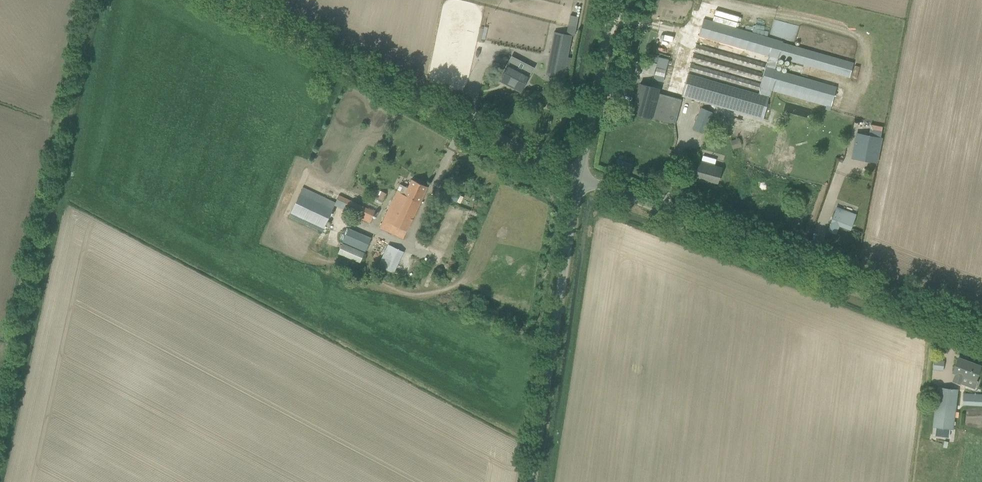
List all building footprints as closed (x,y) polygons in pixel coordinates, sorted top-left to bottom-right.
[(692,10),(710,15),(713,4),(696,0),(695,0),(692,10)] [(774,19),(770,34),(795,40),(799,25),(774,19)] [(683,93),(682,96),(716,106),(724,109),(763,119),(763,116),(768,98),(771,90),(788,95),(827,106),(826,109),(830,110),(830,109),(832,104),(836,88),(837,87),(789,73),(789,74),(775,70),(778,58),(779,57),(850,77),(853,64),(793,46),(770,39),(704,20),(699,36),(770,56),(767,64),(697,44),(695,51),(761,70),(765,71),(764,73),(761,72),(694,54),(692,60),(762,80),(761,83),(691,64),(689,71),(760,91),(758,95),(688,75),(683,93)] [(486,31),(479,29),(477,37),(484,39),(486,31)] [(554,32),(547,64),(556,66),(554,76),(563,78),(572,35),(554,32)] [(657,63),(645,60),(642,72),(654,75),(654,76),(664,78),(669,59),(659,57),(657,63)] [(505,71),(500,80),(521,91),(526,82),(529,77),(523,74),(527,66),(511,58),(507,66),(505,71)] [(660,89),(640,83),(632,113),(652,118),(675,124),(682,99),(658,93),(660,89)] [(693,129),(703,133),(713,113),(702,108),(693,129)] [(852,158),(877,162),(882,137),(857,133),(852,158)] [(739,138),(731,141),(734,149),(741,147),(739,138)] [(700,161),(695,179),(704,181),(705,179),(718,182),(722,167),(715,165),(716,159),(703,155),(702,161),(700,161)] [(401,184),(381,228),(404,239),(407,232),(429,186),(412,179),(408,187),(401,184)] [(333,205),(334,202),(303,187),(291,213),(324,229),(334,206),(333,205)] [(446,187),(443,195),(457,202),(460,194),(446,187)] [(382,191),(379,197),(384,200),(387,193),(382,191)] [(370,223),(375,212),(339,195),(335,205),(359,217),(359,218),(370,223)] [(837,207),(831,221),(828,230),(836,233),(839,225),(850,230),(856,214),(837,207)] [(343,242),(338,253),(360,263),(365,252),(343,242)] [(404,252),(388,245),(379,265),(394,273),(404,252)] [(358,278),(363,266),(350,261),(345,273),(358,278)] [(958,358),(955,367),(953,372),(954,373),(951,380),(975,389),(978,381),(975,380),(981,366),(958,358)] [(944,361),(935,360),(933,369),(943,370),(944,361)] [(938,387),(933,426),(935,427),(934,435),(949,436),(950,429),(953,429),(958,389),(938,387)] [(963,405),(981,406),(981,394),(963,393),(963,405)]
